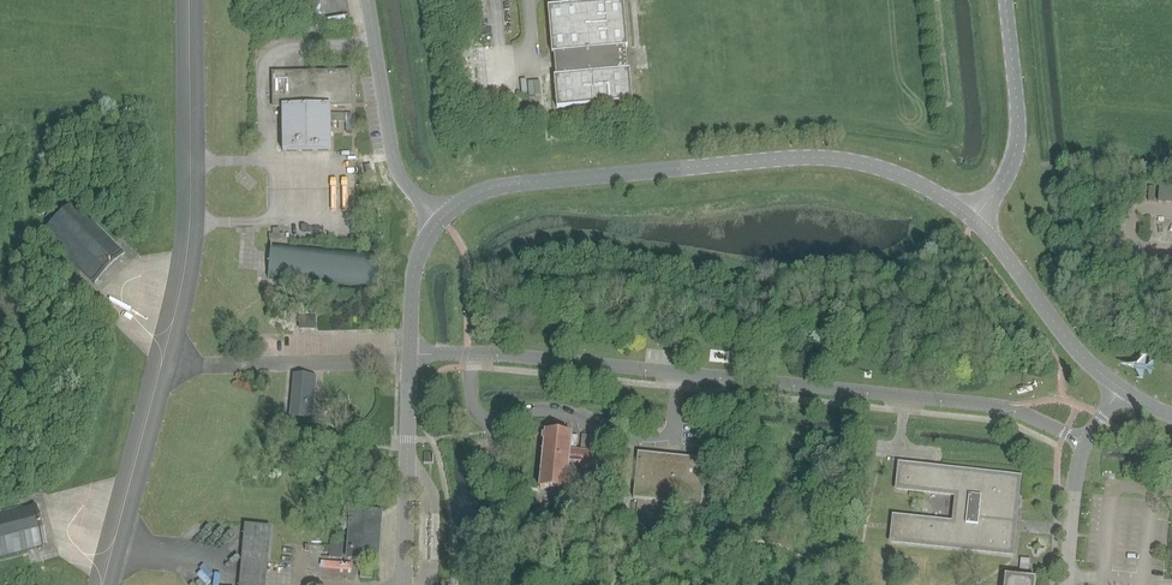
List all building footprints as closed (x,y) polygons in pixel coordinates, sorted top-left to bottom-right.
[(304,22),(323,19),(320,0),(301,0),(304,22)] [(625,47),(627,47),(623,1),(623,0),(550,7),(548,7),(552,53),(554,53),(555,65),(556,76),(554,76),(557,108),(632,101),(629,70),(627,70),(625,47)] [(351,71),(285,73),(273,73),(273,107),(282,107),(283,152),(331,151),(331,106),(351,106),(351,87),(352,87),(352,83),(351,84),(351,71)] [(371,166),(364,167),(366,180),(373,179),(371,166)] [(1158,201),(1158,202),(1171,202),(1171,186),(1159,185),(1158,201)] [(74,263),(80,270),(94,284),(124,254),(117,247),(112,241),(113,240),(111,238),(109,239),(71,201),(63,210),(57,204),(52,209),(44,217),(50,222),(41,231),(74,263)] [(1095,219),(1098,220),(1102,220),(1103,209),(1092,208),(1091,219),(1095,219)] [(271,244),(269,271),(269,278),(377,287),(380,253),(271,244)] [(299,318),(299,329),(315,329),(315,317),(299,318)] [(295,376),(292,416),(311,418),(315,378),(295,376)] [(571,434),(555,433),(546,432),(545,435),(543,435),(542,440),(545,440),(540,488),(566,491),(569,462),(579,463),(579,467),(607,470),(609,455),(575,451),(577,436),(571,436),(571,434)] [(423,463),(429,464),(432,464),(433,453),(424,453),(423,463)] [(706,460),(672,456),(638,453),(633,498),(701,505),(706,460)] [(1016,504),(1017,505),(1020,477),(923,467),(922,467),(913,466),(910,465),(910,466),(901,465),(901,464),(899,464),(897,488),(896,489),(956,495),(953,523),(893,517),(891,542),(1012,554),(1015,527),(1014,527),(1013,529),(1009,528),(1010,520),(1014,503),(1016,503),(1016,504)] [(623,497),(622,509),(629,509),(630,498),(623,497)] [(21,508),(19,508),(18,507),(15,507),(15,509),(0,513),(0,557),(18,552),(28,549),(46,544),(35,504),(21,508)] [(350,530),(349,548),(348,552),(348,559),(377,561),(381,512),(352,510),(351,520),(337,519),(336,529),(350,530)] [(271,528),(245,525),(240,584),(265,584),(271,528)] [(329,557),(329,558),(342,559),(343,541),(330,540),(330,546),(325,546),(325,553),(329,553),(329,557)] [(1029,571),(1030,564),(1030,559),(1021,558),(1019,570),(1029,571)] [(1018,577),(1005,575),(1004,584),(1035,584),(1035,579),(1018,577)]
